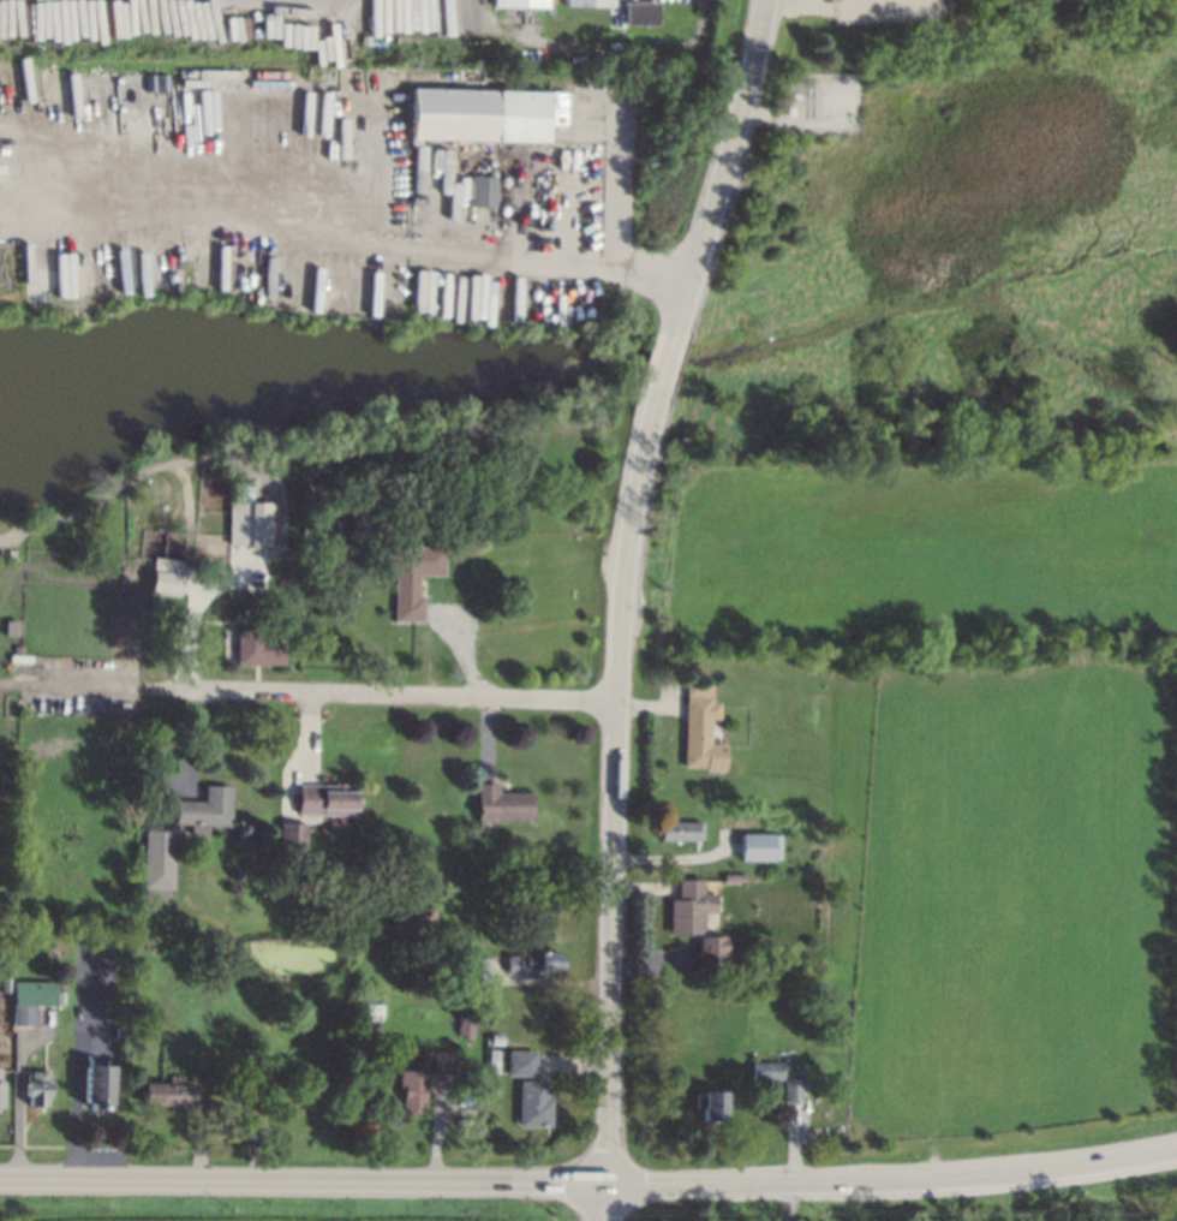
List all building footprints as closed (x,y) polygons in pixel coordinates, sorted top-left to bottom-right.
[(485,10),(486,0),(541,0),(540,11),(485,10)] [(619,24),(619,0),(652,1),(652,25),(619,24)] [(413,88),(413,139),(545,143),(545,126),(567,126),(567,93),(413,88)] [(470,206),(496,207),(496,177),(471,176),(470,206)] [(229,502),(228,544),(246,544),(273,546),(273,504),(229,502)] [(416,572),(440,572),(440,543),(383,543),(383,573),(393,573),(392,618),(420,619),(422,607),(422,594),(416,594),(416,572)] [(155,558),(150,592),(180,597),(185,561),(155,558)] [(285,663),(256,663),(235,663),(234,626),(262,626),(262,636),(263,636),(283,635),(285,663)] [(683,696),(683,680),(709,680),(707,696),(683,696)] [(722,769),(703,769),(703,766),(682,764),(683,705),(683,696),(707,696),(707,701),(717,701),(717,717),(707,717),(707,741),(722,741),(722,769)] [(530,791),(507,791),(496,791),(496,781),(485,781),(473,781),(473,817),(530,818),(530,791)] [(354,785),(342,784),(342,782),(339,782),(334,782),(334,785),(307,784),(298,784),(297,812),(354,814),(354,785)] [(203,784),(231,785),(229,824),(207,824),(207,834),(190,833),(190,822),(174,822),(174,799),(186,799),(203,799),(203,784)] [(305,822),(291,822),(279,821),(276,864),(303,865),(305,822)] [(700,839),(695,840),(658,840),(658,821),(700,821),(700,839)] [(173,830),(157,829),(142,829),(139,887),(142,887),(142,895),(167,897),(167,888),(171,888),(173,830)] [(739,859),(771,860),(771,858),(779,858),(779,833),(771,833),(771,832),(739,832),(739,846),(739,859)] [(722,880),(723,871),(743,872),(743,880),(722,880)] [(675,899),(668,899),(668,933),(701,933),(703,915),(712,915),(713,893),(701,892),(701,878),(675,878),(675,887),(675,899)] [(697,970),(723,970),(723,936),(697,936),(697,957),(697,970)] [(557,972),(504,971),(504,954),(522,954),(522,953),(536,953),(536,951),(558,952),(558,954),(557,972)] [(486,955),(465,954),(464,984),(486,985),(486,977),(486,955)] [(8,976),(0,976),(0,990),(8,990),(8,976)] [(52,1005),(43,1005),(34,1003),(32,1025),(22,1024),(11,1024),(12,979),(53,981),(52,1005)] [(54,1002),(62,1002),(62,989),(54,989),(54,1002)] [(366,1005),(366,1022),(384,1022),(384,1005),(366,1005)] [(472,1034),(464,1032),(456,1032),(458,1012),(473,1013),(472,1034)] [(489,1043),(489,1041),(484,1041),(484,1035),(489,1035),(489,1032),(501,1032),(501,1042),(489,1043)] [(497,1071),(488,1070),(489,1047),(498,1048),(497,1071)] [(396,1068),(413,1070),(414,1060),(419,1060),(419,1048),(430,1049),(429,1072),(426,1072),(426,1085),(422,1085),(420,1106),(417,1106),(416,1110),(406,1110),(406,1107),(399,1107),(400,1085),(395,1085),(396,1068)] [(533,1074),(506,1074),(507,1048),(534,1049),(533,1062),(533,1074)] [(430,1049),(452,1049),(450,1073),(440,1073),(429,1072),(430,1049)] [(109,1059),(96,1059),(96,1066),(86,1066),(82,1066),(82,1103),(88,1103),(88,1110),(95,1110),(102,1110),(102,1104),(109,1104),(109,1059)] [(782,1078),(752,1078),(752,1060),(788,1060),(788,1067),(782,1067),(782,1078)] [(41,1106),(41,1103),(43,1103),(46,1103),(46,1083),(49,1083),(49,1071),(44,1071),(30,1071),(30,1072),(26,1072),(26,1080),(24,1080),(24,1085),(23,1085),(23,1095),(23,1096),(28,1096),(28,1106),(41,1106)] [(142,1104),(168,1104),(168,1109),(192,1109),(192,1083),(180,1083),(180,1073),(166,1073),(166,1082),(142,1082),(142,1104)] [(800,1098),(800,1078),(784,1078),(784,1098),(791,1098),(800,1098)] [(232,1079),(247,1079),(247,1097),(241,1097),(232,1097),(232,1079)] [(549,1125),(516,1125),(518,1079),(545,1079),(545,1097),(548,1097),(550,1097),(549,1125)] [(496,1091),(486,1091),(486,1083),(496,1082),(496,1091)] [(700,1092),(701,1121),(725,1120),(724,1102),(724,1091),(700,1092)]
